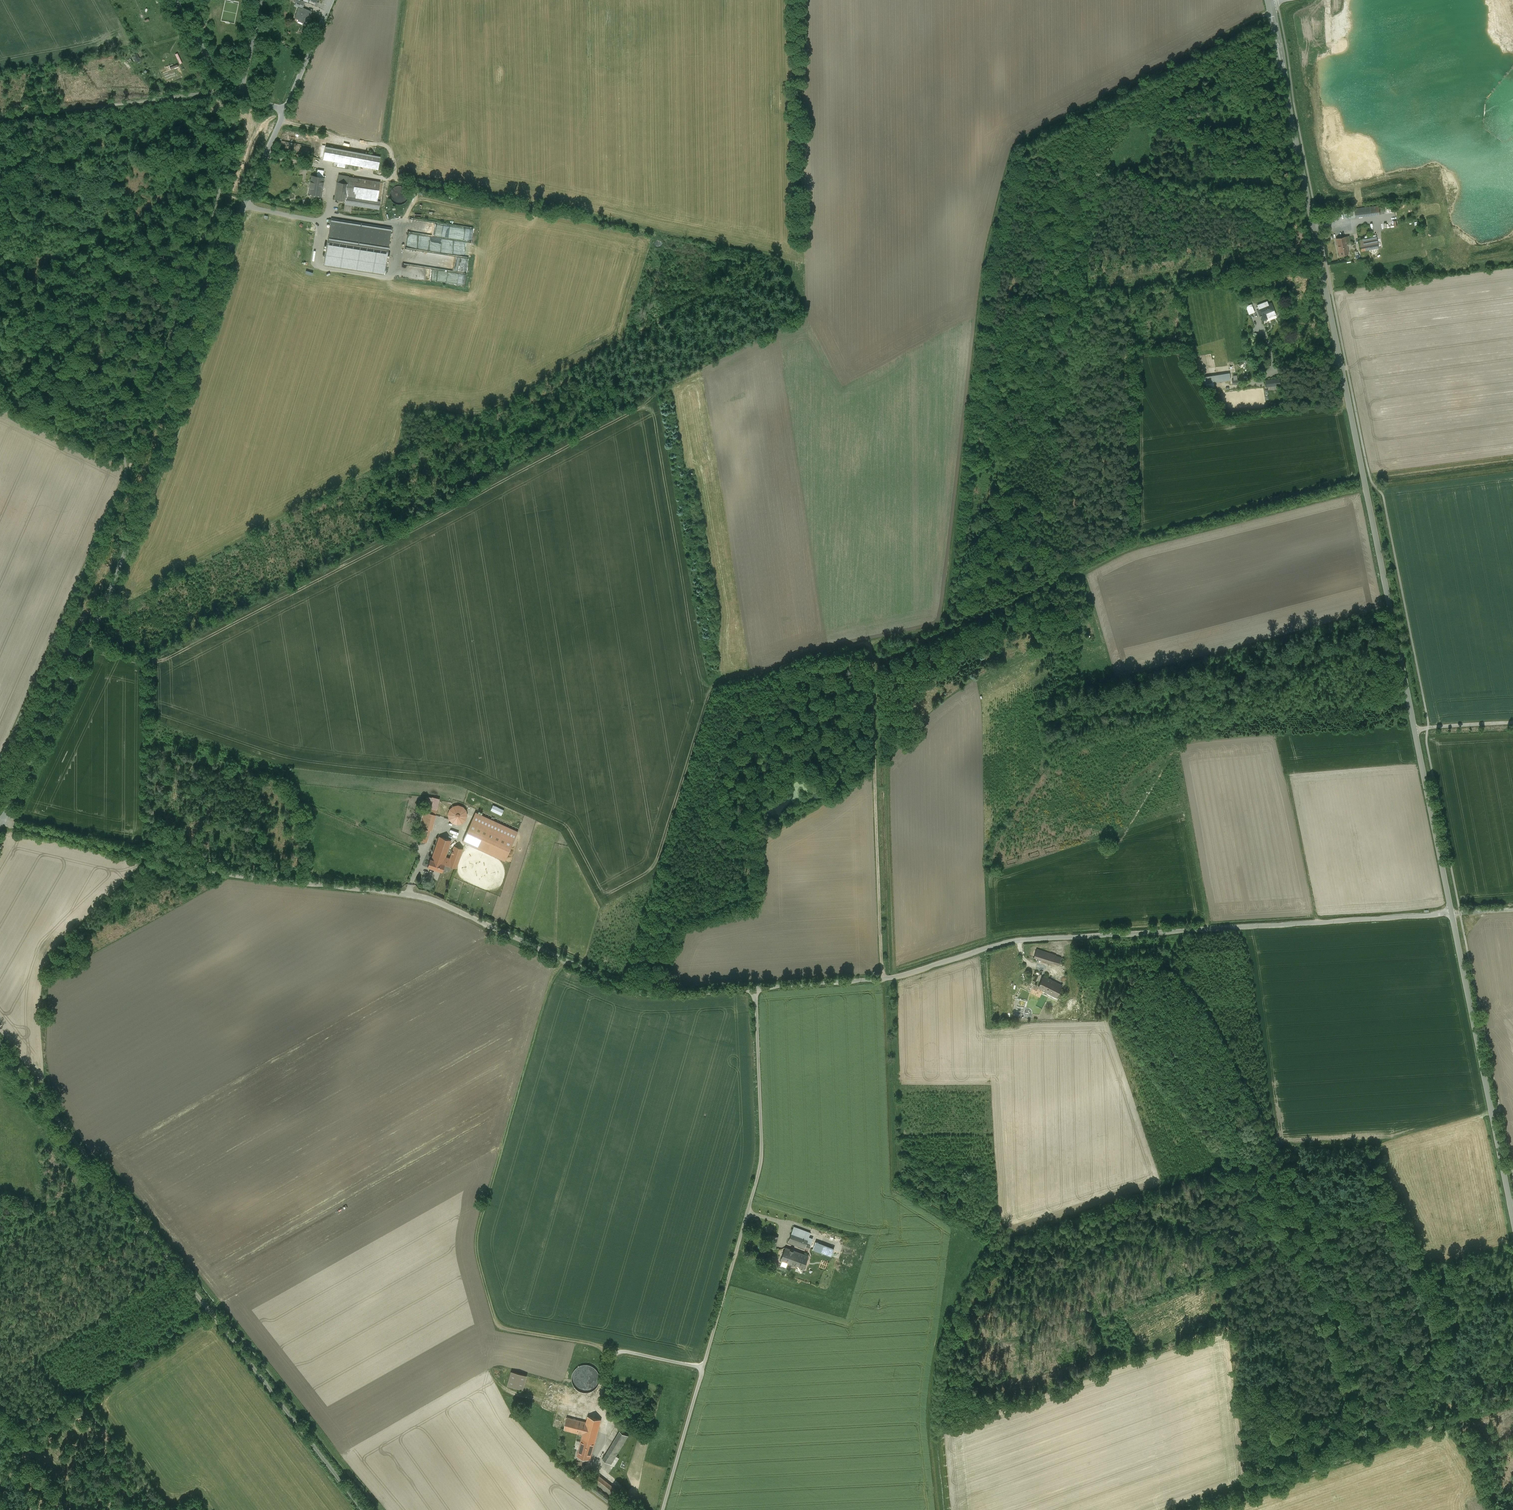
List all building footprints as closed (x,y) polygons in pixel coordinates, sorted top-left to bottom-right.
[(312,11),(303,7),(302,8),(298,7),(295,18),(299,20),(298,20),(306,23),(309,15),(310,16),(312,11)] [(360,153),(326,146),(323,159),(338,162),(345,163),(358,165),(360,153)] [(380,156),(360,153),(358,165),(378,169),(380,156)] [(324,177),(312,175),(309,193),(312,194),(312,198),(320,199),(324,177)] [(380,182),(349,177),(338,175),(334,199),(345,201),(345,203),(379,209),(380,202),(377,201),(380,182)] [(392,188),(392,189),(391,190),(391,191),(390,192),(390,194),(390,195),(390,196),(390,197),(391,199),(391,200),(392,201),(393,202),(395,203),(396,204),(397,204),(399,204),(400,204),(402,204),(404,203),(405,202),(406,202),(406,201),(407,200),(408,199),(408,198),(408,196),(409,195),(408,194),(408,193),(408,191),(407,191),(407,189),(406,188),(405,188),(405,187),(404,187),(403,186),(401,186),(400,186),(399,186),(398,186),(396,186),(395,186),(394,187),(393,188),(392,188)] [(1383,206),(1354,209),(1355,217),(1384,213),(1383,206)] [(391,229),(331,219),(331,221),(330,225),(324,263),(384,273),(391,229)] [(1349,236),(1336,239),(1338,246),(1346,244),(1350,243),(1349,236)] [(1376,237),(1359,240),(1360,246),(1378,242),(1376,237)] [(1378,242),(1360,246),(1361,251),(1379,247),(1378,242)] [(1346,244),(1338,246),(1339,255),(1348,253),(1346,244)] [(1267,301),(1257,305),(1258,308),(1257,308),(1260,316),(1260,315),(1261,316),(1263,320),(1268,318),(1267,317),(1269,316),(1269,317),(1276,314),(1271,303),(1269,304),(1267,301)] [(1252,304),(1246,307),(1249,314),(1255,312),(1252,304)] [(1229,373),(1216,375),(1217,381),(1230,379),(1229,373)] [(1216,375),(1202,377),(1203,383),(1217,381),(1216,375)] [(428,803),(432,804),(432,809),(439,810),(441,798),(429,796),(428,803)] [(470,809),(454,804),(448,819),(457,823),(458,820),(465,822),(470,809)] [(427,812),(425,812),(421,827),(429,829),(432,830),(436,815),(432,814),(427,812)] [(518,831),(475,812),(462,841),(465,842),(505,860),(518,831)] [(429,829),(421,827),(418,839),(426,841),(429,829)] [(451,840),(439,836),(432,859),(445,863),(444,864),(456,868),(463,848),(454,845),(450,858),(445,856),(450,844),(449,844),(451,840)] [(432,859),(430,858),(428,866),(442,871),(444,864),(445,863),(432,859)] [(1055,955),(1037,949),(1034,958),(1053,963),(1055,956),(1055,955)] [(1053,981),(1044,976),(1039,987),(1048,992),(1053,981)] [(1055,977),(1053,981),(1048,992),(1056,996),(1063,982),(1055,977)] [(779,1227),(766,1224),(765,1235),(771,1236),(777,1237),(779,1227)] [(810,1232),(794,1227),(792,1232),(808,1238),(810,1232)] [(808,1238),(792,1232),(791,1236),(790,1239),(789,1242),(805,1248),(808,1238)] [(812,1249),(831,1256),(834,1247),(815,1241),(812,1249)] [(789,1249),(786,1248),(782,1260),(793,1264),(798,1252),(789,1249)] [(808,1256),(798,1252),(793,1264),(803,1268),(808,1256)] [(579,1391),(582,1392),(586,1393),(590,1392),(593,1391),(596,1388),(598,1385),(599,1382),(600,1378),(599,1375),(598,1371),(595,1369),(592,1366),(589,1365),(585,1365),(582,1365),(578,1367),(575,1369),(573,1372),(572,1376),(572,1379),(572,1383),(574,1386),(576,1389),(579,1391)] [(521,1374),(512,1372),(508,1385),(517,1387),(521,1374)] [(601,1420),(588,1416),(586,1422),(567,1417),(564,1430),(583,1435),(582,1438),(595,1442),(601,1420)] [(620,1431),(603,1459),(611,1464),(628,1436),(620,1431)] [(595,1442),(582,1438),(577,1456),(590,1459),(595,1442)] [(613,1487),(595,1473),(590,1479),(608,1494),(613,1487)]
